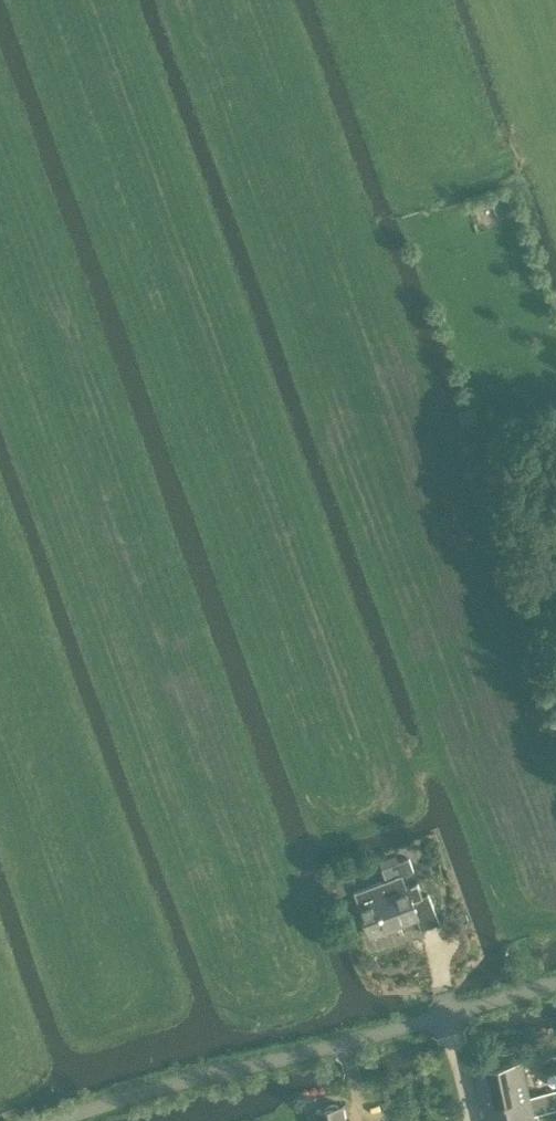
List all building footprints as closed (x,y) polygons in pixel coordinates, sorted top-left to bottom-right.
[(371,886),(355,892),(360,905),(371,935),(418,918),(422,929),(440,923),(429,894),(424,896),(419,882),(407,886),(403,875),(414,871),(410,858),(383,868),(387,880),(371,886)] [(535,1119),(540,1118),(539,1113),(555,1109),(555,1090),(530,1095),(523,1061),(477,1070),(488,1120),(535,1120),(535,1119)] [(344,1104),(315,1109),(318,1120),(347,1120),(344,1104)]
